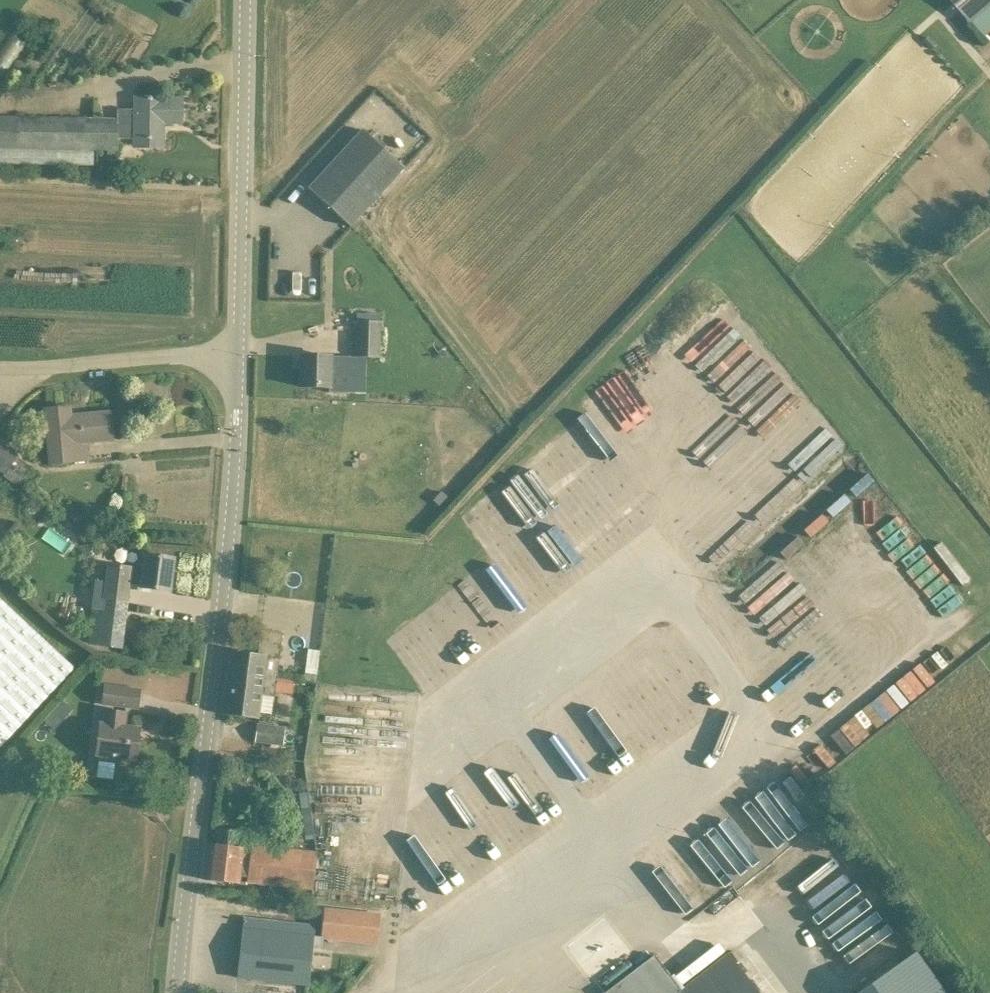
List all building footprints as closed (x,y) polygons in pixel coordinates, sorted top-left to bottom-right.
[(971,24),(989,7),(989,0),(951,0),(971,24)] [(933,51),(938,45),(930,37),(924,42),(933,51)] [(117,110),(117,119),(117,140),(145,141),(145,148),(163,148),(163,120),(170,120),(170,123),(182,123),(182,99),(137,99),(137,109),(117,110)] [(93,166),(93,165),(94,150),(117,150),(117,140),(117,119),(0,116),(0,164),(93,166)] [(309,189),(350,226),(404,167),(363,130),(309,189)] [(356,354),(380,355),(381,320),(356,319),(356,354)] [(331,356),(301,355),(300,387),(330,387),(331,371),(347,372),(348,358),(331,357),(331,356)] [(87,441),(113,440),(110,412),(70,416),(70,407),(45,409),(50,464),(74,463),(89,462),(87,441)] [(0,444),(0,470),(5,473),(17,455),(0,444)] [(580,501),(572,507),(602,551),(610,546),(580,501)] [(86,511),(84,526),(98,528),(100,513),(86,511)] [(64,552),(72,540),(48,525),(40,536),(64,552)] [(565,572),(572,565),(543,534),(528,548),(546,568),(554,561),(565,572)] [(170,594),(170,591),(174,558),(145,554),(143,570),(110,566),(106,597),(101,597),(95,634),(122,638),(126,602),(128,586),(142,588),(141,591),(170,594)] [(61,682),(75,668),(0,598),(0,748),(61,682)] [(277,658),(279,658),(282,633),(262,631),(259,654),(232,651),(224,714),(258,719),(261,695),(274,697),(276,675),(274,675),(277,658)] [(649,661),(675,708),(685,703),(658,655),(649,661)] [(618,684),(596,701),(632,746),(653,730),(665,720),(647,698),(657,690),(639,667),(618,684)] [(278,690),(293,691),(293,680),(278,680),(278,690)] [(140,690),(120,687),(103,685),(101,703),(138,708),(140,690)] [(56,707),(66,717),(73,709),(62,700),(56,707)] [(97,754),(136,760),(140,728),(125,726),(126,712),(107,710),(106,724),(100,723),(97,754)] [(572,719),(605,764),(615,756),(582,712),(572,719)] [(255,741),(282,745),(285,728),(258,724),(255,741)] [(240,847),(241,831),(218,828),(217,844),(211,844),(207,880),(239,883),(240,876),(248,877),(247,881),(313,888),(317,852),(252,845),(251,848),(240,847)] [(325,908),(322,937),(376,942),(379,914),(325,908)] [(316,925),(244,917),(237,977),(309,985),(316,925)] [(861,990),(862,992),(953,992),(925,949),(861,990)] [(727,953),(679,989),(653,955),(603,992),(758,992),(727,953)]
